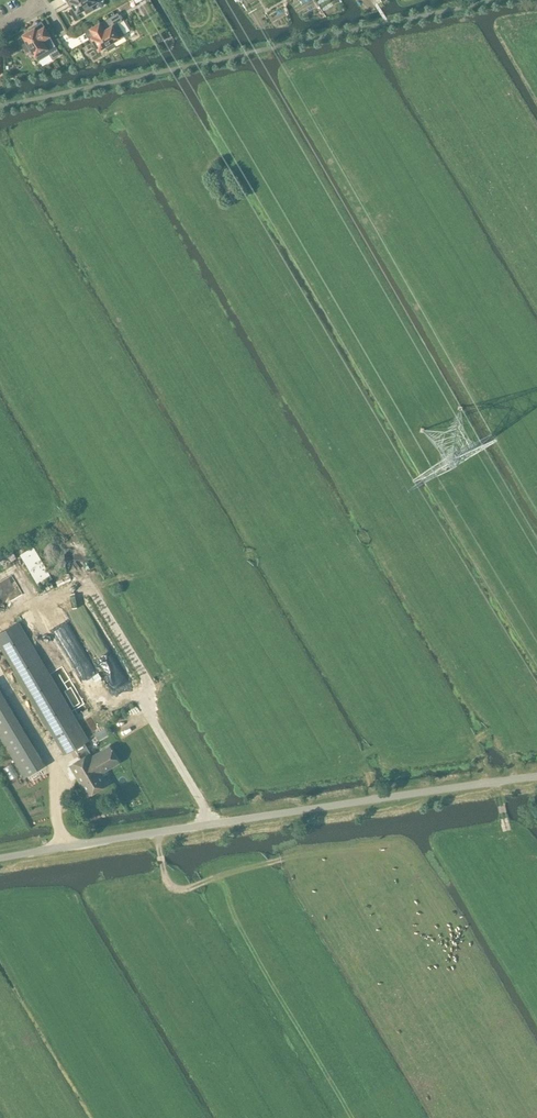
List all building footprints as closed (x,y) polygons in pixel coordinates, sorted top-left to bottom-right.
[(72,4),(72,5),(77,13),(84,9),(87,13),(94,9),(91,5),(99,0),(71,0),(70,0),(72,4)] [(92,38),(94,41),(93,41),(94,42),(99,50),(106,46),(108,50),(115,46),(112,41),(125,34),(118,23),(123,20),(118,12),(90,28),(95,36),(92,38)] [(23,35),(27,42),(23,44),(27,51),(31,49),(38,61),(50,54),(52,58),(60,54),(44,26),(37,31),(35,28),(32,29),(31,30),(23,35)] [(220,168),(213,172),(229,199),(236,195),(220,168)] [(20,555),(39,587),(52,579),(33,547),(20,555)] [(0,633),(0,646),(64,754),(75,748),(84,742),(88,739),(19,622),(0,633)] [(24,779),(46,766),(0,689),(0,738),(24,779)] [(120,708),(112,713),(123,733),(132,728),(120,708)] [(105,715),(94,721),(97,727),(108,721),(105,715)] [(94,734),(98,741),(109,735),(105,728),(94,734)] [(84,742),(75,748),(81,759),(72,764),(78,773),(76,775),(88,794),(107,783),(100,772),(119,762),(109,746),(92,756),(84,742)]
